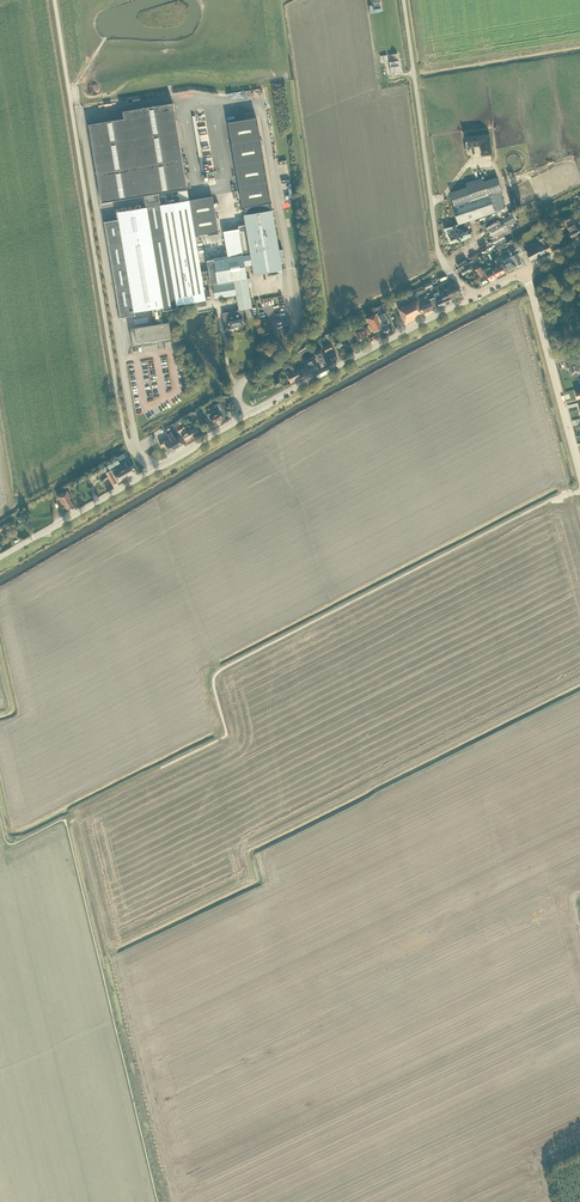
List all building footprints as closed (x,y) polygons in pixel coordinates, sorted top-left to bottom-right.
[(393,47),(384,49),(386,62),(395,61),(393,47)] [(124,119),(88,125),(101,203),(144,196),(145,202),(146,207),(117,212),(118,219),(103,222),(104,222),(120,317),(119,318),(135,315),(134,315),(134,312),(151,309),(154,325),(134,328),(136,343),(171,337),(169,322),(163,323),(160,307),(162,307),(162,310),(162,311),(178,308),(177,308),(176,305),(205,300),(201,277),(208,276),(208,271),(200,272),(195,238),(194,236),(218,232),(212,197),(189,200),(188,200),(178,202),(160,205),(159,199),(158,193),(187,189),(172,103),(123,112),(124,119)] [(213,260),(206,261),(208,271),(208,276),(210,284),(212,284),(215,299),(236,295),(239,310),(250,308),(251,308),(248,288),(246,279),(244,266),(252,265),(253,275),(254,275),(269,272),(270,276),(277,274),(276,271),(282,270),(280,258),(278,250),(272,210),(269,211),(268,204),(271,203),(256,118),(228,123),(242,208),(244,208),(246,215),(243,215),(245,225),(238,226),(238,230),(223,233),(227,256),(213,259),(213,260)] [(492,155),(490,134),(466,137),(467,144),(464,145),(465,150),(471,149),(471,147),(480,146),(482,156),(492,155)] [(485,181),(450,193),(455,207),(453,207),(459,225),(495,212),(504,210),(503,206),(498,192),(501,192),(502,191),(497,177),(485,181)] [(186,190),(177,191),(178,202),(188,200),(186,190)] [(503,221),(487,229),(494,242),(520,228),(512,214),(502,220),(503,221)] [(579,235),(579,232),(578,228),(577,228),(575,224),(572,218),(564,222),(570,232),(569,232),(573,239),(579,235)] [(547,243),(544,238),(542,234),(540,235),(542,239),(539,240),(542,245),(546,253),(551,251),(547,243)] [(546,253),(542,245),(542,246),(541,246),(539,242),(533,244),(534,246),(526,250),(528,253),(527,254),(530,261),(540,256),(546,253)] [(525,251),(522,244),(516,247),(519,253),(525,251)] [(507,272),(522,264),(514,250),(510,253),(511,256),(503,260),(506,265),(504,266),(507,272)] [(497,277),(505,273),(501,264),(500,265),(497,259),(494,261),(497,266),(495,267),(496,268),(495,268),(496,269),(494,271),(497,277)] [(465,269),(461,271),(464,275),(472,271),(470,266),(465,269)] [(487,266),(482,268),(484,271),(483,271),(486,277),(488,277),(489,280),(495,278),(491,270),(489,271),(488,269),(487,266)] [(482,284),(488,281),(480,267),(474,270),(479,278),(482,284)] [(450,301),(462,296),(459,288),(457,289),(455,283),(447,286),(448,288),(445,290),(447,294),(444,295),(443,295),(440,296),(441,298),(444,306),(451,303),(450,301)] [(441,298),(440,296),(440,295),(435,297),(433,294),(427,297),(430,303),(433,309),(438,307),(439,308),(444,306),(441,298)] [(402,305),(412,300),(410,295),(400,300),(402,305)] [(402,305),(397,308),(404,324),(424,315),(423,313),(432,309),(429,302),(420,306),(417,298),(412,300),(402,305)] [(242,318),(243,318),(242,310),(222,313),(224,321),(227,321),(229,328),(243,325),(242,318)] [(392,331),(388,324),(388,323),(389,323),(384,313),(378,316),(377,313),(366,319),(373,333),(380,329),(383,335),(392,331)] [(366,326),(354,332),(355,336),(358,335),(360,339),(367,336),(366,335),(370,334),(366,326)] [(171,339),(171,337),(136,343),(134,328),(130,329),(133,345),(171,339)] [(323,344),(320,345),(322,349),(323,348),(330,362),(337,359),(332,350),(329,344),(327,346),(324,347),(323,344)] [(321,367),(327,364),(320,350),(314,354),(317,359),(321,367)] [(310,373),(318,369),(313,360),(305,364),(310,373)] [(579,361),(576,362),(576,361),(570,362),(570,363),(568,364),(569,371),(569,374),(570,374),(571,375),(579,372),(579,365),(579,361)] [(291,383),(303,376),(299,369),(297,365),(297,366),(295,363),(290,365),(291,368),(285,372),(291,383)] [(221,412),(227,409),(222,401),(215,405),(217,409),(207,415),(209,419),(212,424),(224,417),(221,412)] [(193,413),(194,415),(195,416),(197,420),(199,423),(199,424),(203,422),(203,421),(197,410),(193,413)] [(177,421),(176,422),(179,428),(177,429),(179,433),(180,432),(181,434),(185,441),(191,437),(187,431),(183,424),(181,420),(180,419),(177,421)] [(187,431),(191,437),(198,432),(194,426),(187,431)] [(162,441),(159,443),(161,447),(164,445),(165,446),(168,450),(168,451),(169,453),(184,444),(182,442),(180,437),(175,440),(172,434),(171,432),(167,434),(168,436),(169,438),(168,439),(163,442),(162,441)] [(111,470),(105,473),(106,473),(108,477),(108,478),(112,485),(118,482),(135,472),(131,465),(130,462),(129,461),(128,460),(120,464),(121,465),(111,470)] [(65,513),(74,508),(69,499),(71,498),(66,490),(57,496),(63,507),(62,508),(65,513)] [(17,518),(20,523),(25,520),(22,515),(17,518)]
